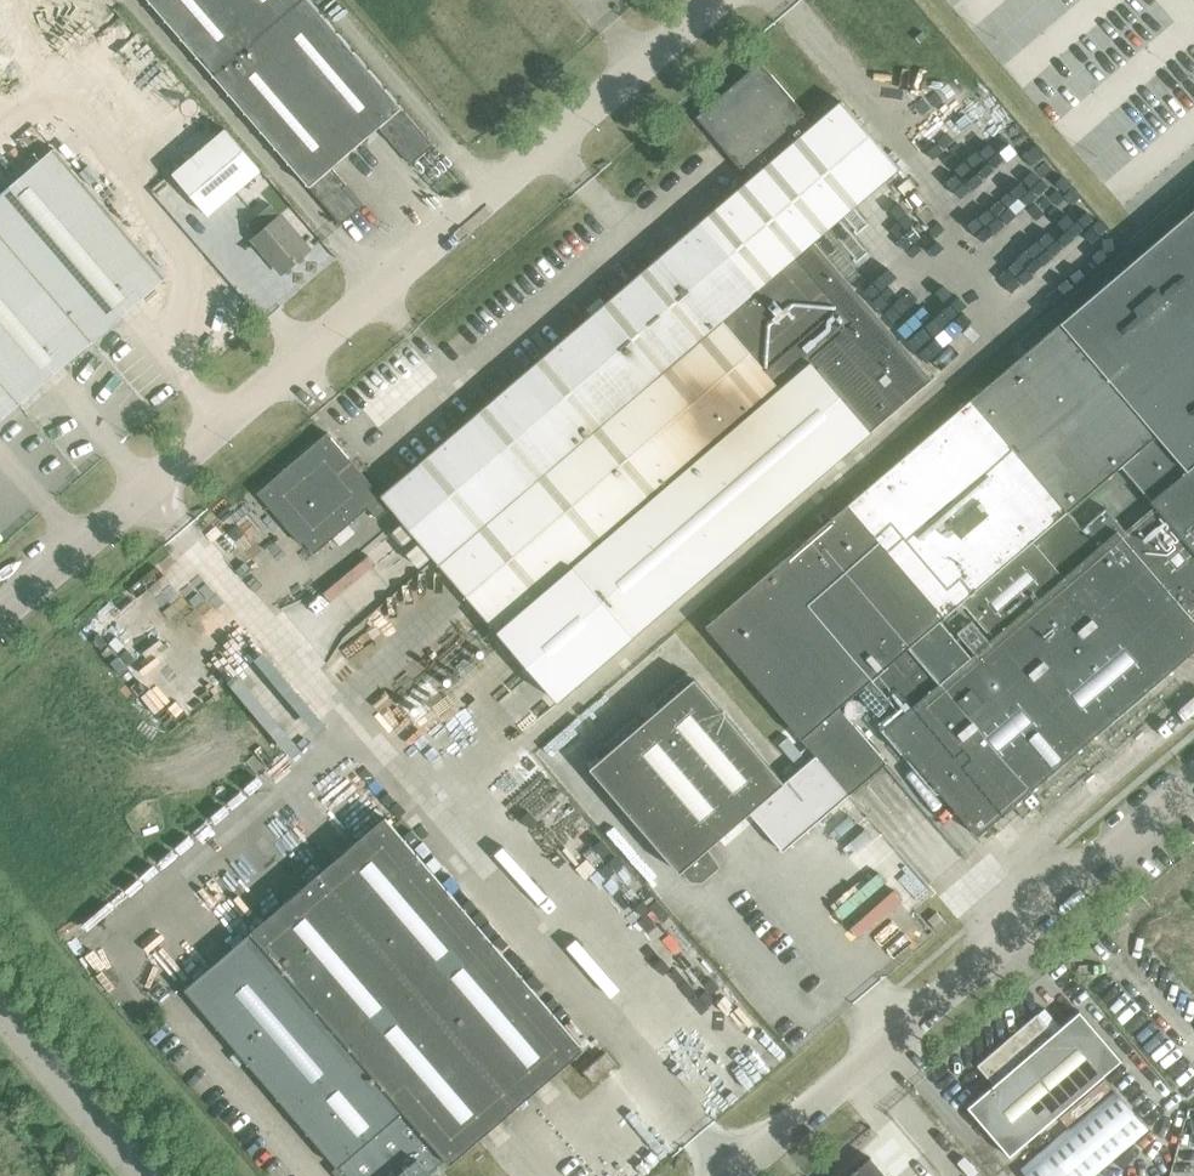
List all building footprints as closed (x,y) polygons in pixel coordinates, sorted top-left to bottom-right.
[(433,145),(400,108),(401,108),(308,0),(147,0),(340,224),(363,205),(331,167),(378,127),(410,165),(433,145)] [(289,465),(256,493),(301,544),(303,542),(313,554),(343,528),(368,508),(377,519),(390,507),(437,562),(495,629),(552,696),(927,373),(813,240),(897,168),(840,101),(810,127),(801,116),(804,113),(759,62),(695,117),(739,169),(742,167),(751,178),(496,396),(461,426),(381,495),(380,494),(377,497),(369,488),(372,485),(326,433),(289,465)] [(172,175),(208,217),(260,171),(225,130),(172,175)] [(161,281),(49,150),(0,193),(0,419),(161,281)] [(896,719),(885,729),(977,836),(1193,649),(1193,622),(1189,616),(1193,611),(1193,208),(1060,322),(705,626),(849,794),(886,762),(838,707),(865,684),(896,719)] [(251,239),(281,274),(309,250),(278,215),(251,239)] [(694,678),(589,768),(679,873),(681,871),(690,882),(701,883),(720,867),(719,866),(715,869),(702,853),(749,813),(782,851),(849,794),(815,755),(783,782),(768,765),(694,678)] [(428,1173),(444,1159),(448,1164),(582,1049),(384,817),(184,989),(337,1168),(340,1165),(349,1175),(431,1175),(428,1173)] [(1036,1014),(1005,1040),(1064,1108),(1120,1060),(1078,1011),(1052,1033),(1036,1014)] [(1064,1108),(1005,1040),(975,1065),(992,1085),(966,1107),(1008,1156),(1064,1108)] [(583,1071),(593,1083),(615,1064),(604,1052),(583,1071)] [(1112,1088),(1019,1169),(1025,1175),(1093,1175),(1147,1129),(1112,1088)] [(869,1157),(848,1175),(885,1175),(869,1157)]
